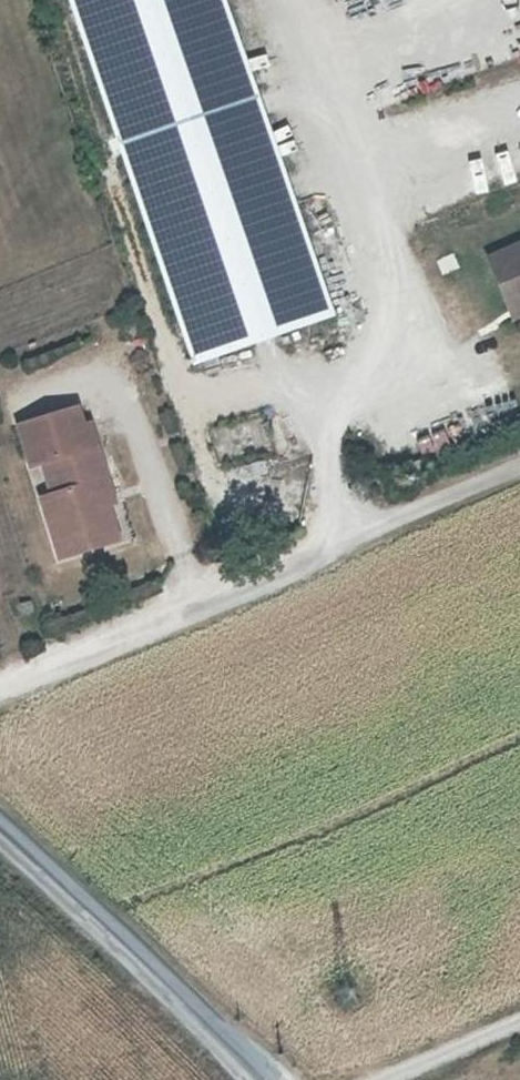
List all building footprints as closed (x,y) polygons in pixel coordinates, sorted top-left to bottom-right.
[(188,362),(331,316),(228,0),(66,0),(188,362)] [(487,257),(508,309),(519,304),(519,242),(487,257)] [(433,258),(440,276),(465,267),(458,248),(433,258)] [(508,309),(515,329),(519,327),(519,304),(508,309)] [(63,413),(101,529),(115,525),(109,505),(108,504),(105,505),(102,497),(113,494),(97,445),(90,447),(84,426),(78,408),(63,413)] [(57,543),(101,529),(63,413),(20,427),(33,467),(45,463),(55,496),(43,499),(57,543)] [(91,424),(84,426),(90,447),(97,445),(91,424)] [(413,475),(418,489),(429,484),(423,471),(413,475)] [(116,503),(113,494),(102,497),(105,505),(108,504),(109,505),(116,503)] [(101,529),(105,545),(120,541),(115,525),(101,529)] [(101,529),(57,543),(62,559),(105,545),(101,529)]
